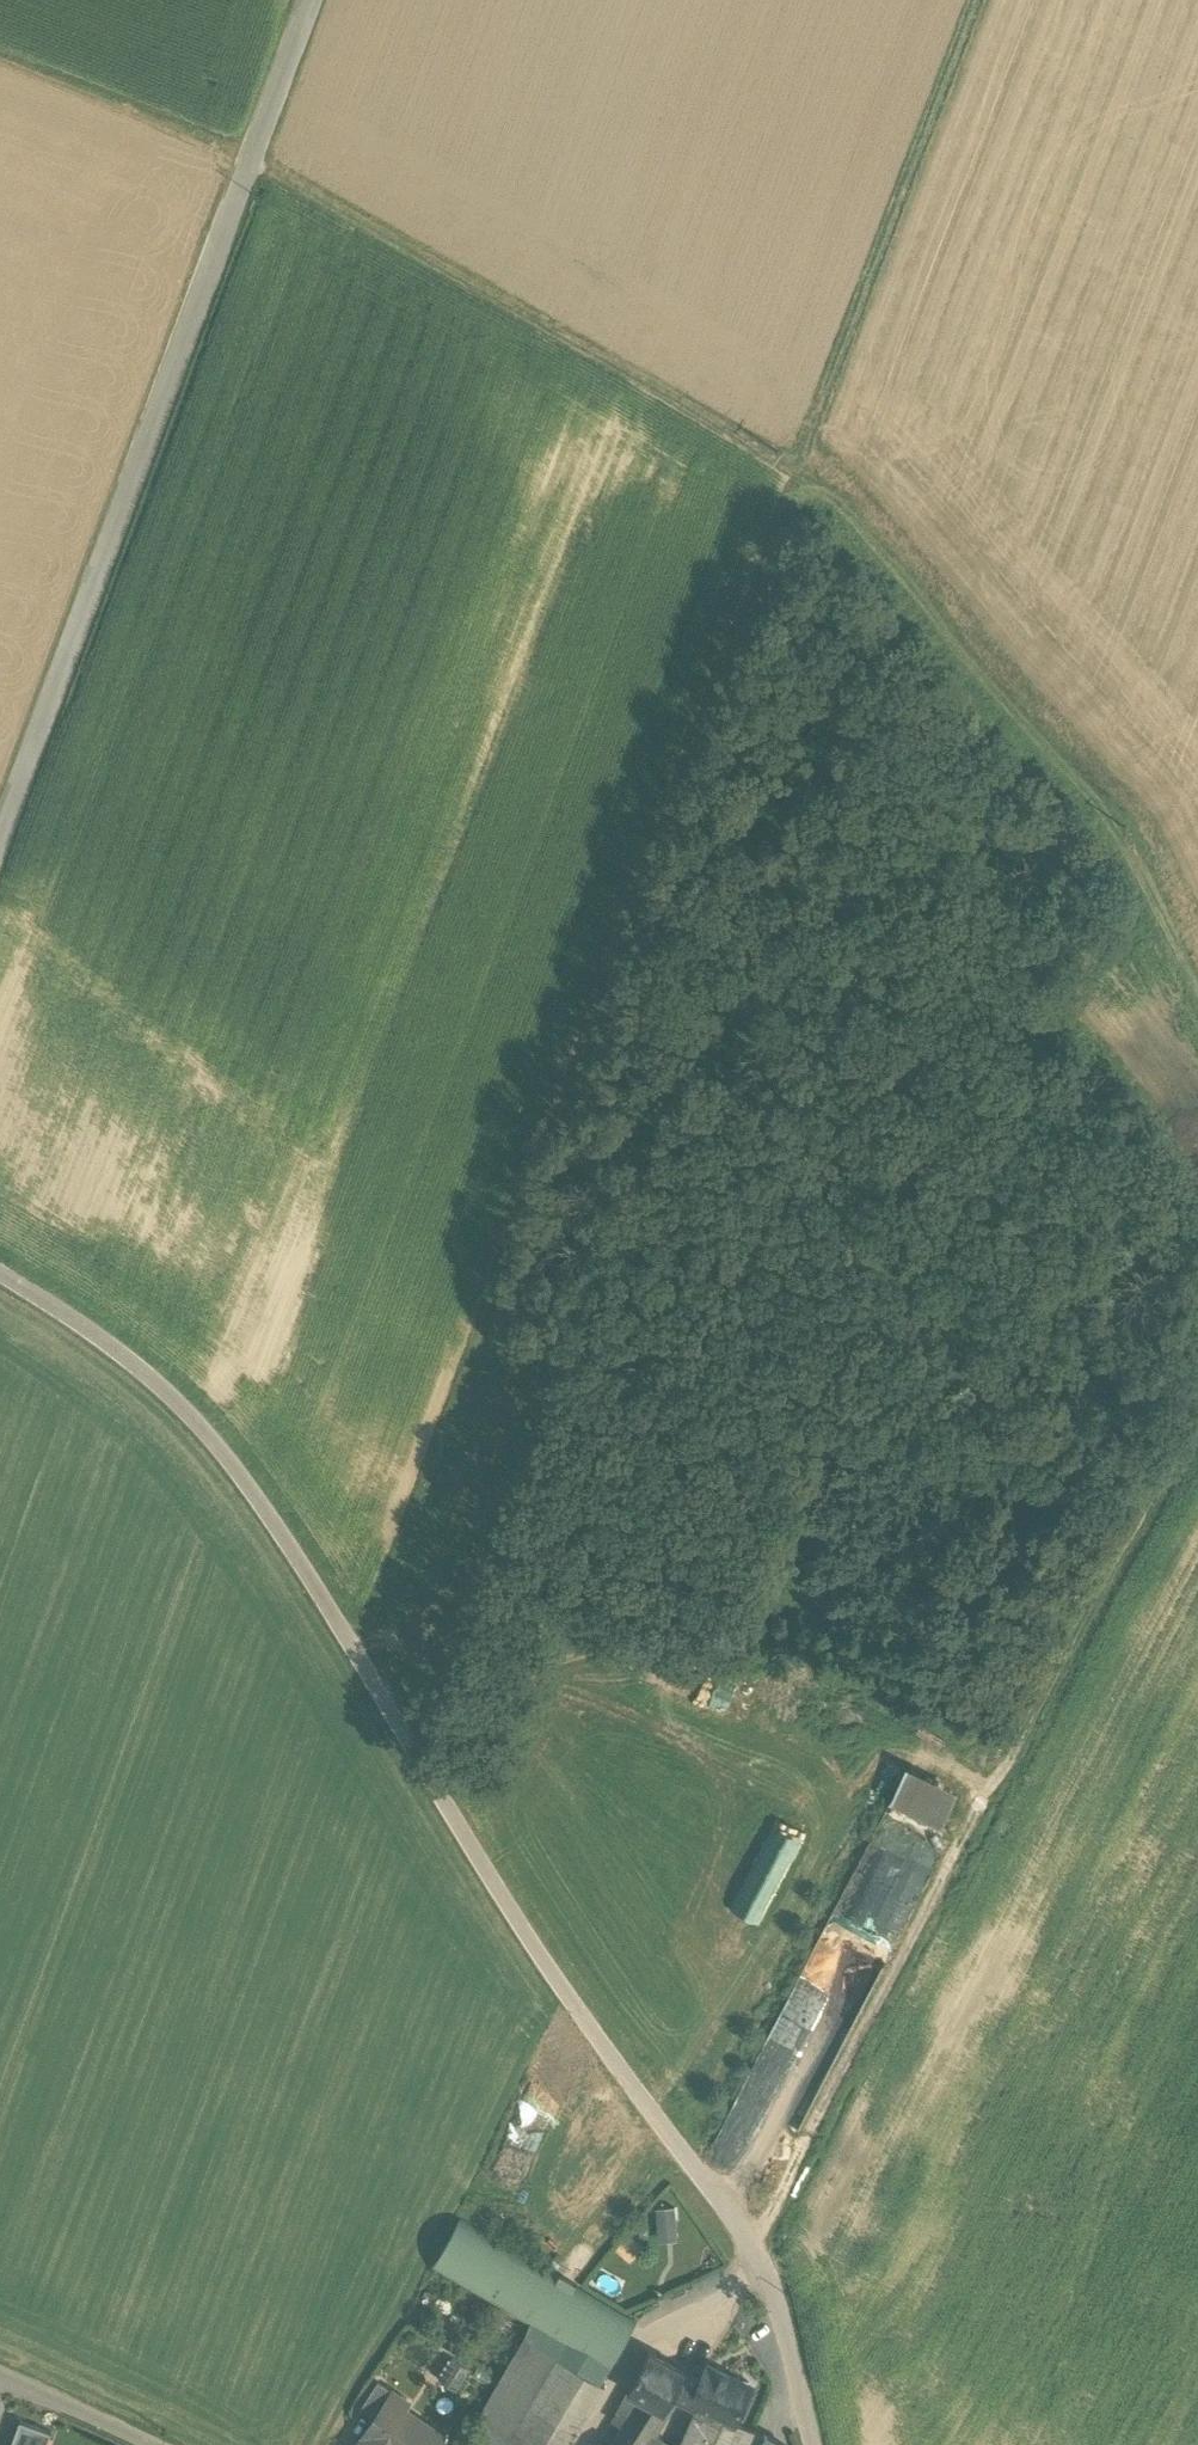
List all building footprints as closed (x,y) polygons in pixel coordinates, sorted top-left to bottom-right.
[(637,1658),(631,1677),(733,1713),(740,1694),(637,1658)] [(890,1802),(941,1827),(958,1792),(907,1767),(890,1802)] [(677,2205),(656,2207),(660,2240),(680,2238),(677,2205)] [(558,2357),(601,2382),(632,2328),(456,2228),(425,2282),(523,2336),(558,2357)] [(534,2399),(558,2357),(523,2336),(474,2420),(489,2429),(509,2440),(534,2399)] [(437,2349),(429,2367),(442,2373),(450,2356),(437,2349)] [(686,2371),(649,2351),(628,2390),(628,2391),(664,2410),(664,2411),(673,2394),(686,2371)] [(471,2368),(454,2357),(440,2381),(457,2391),(471,2368)] [(601,2382),(558,2357),(534,2399),(581,2427),(605,2385),(601,2382)] [(737,2379),(707,2365),(701,2378),(689,2403),(697,2407),(696,2408),(717,2417),(736,2425),(736,2424),(734,2423),(749,2391),(734,2384),(737,2379)] [(701,2378),(686,2371),(673,2394),(689,2403),(701,2378)] [(380,2381),(362,2407),(375,2416),(387,2399),(388,2399),(394,2391),(380,2381)] [(628,2391),(612,2420),(623,2426),(613,2443),(616,2444),(641,2444),(651,2431),(664,2410),(628,2391)] [(387,2399),(375,2416),(363,2435),(365,2436),(360,2444),(439,2444),(446,2434),(407,2407),(405,2410),(388,2399),(387,2399)] [(534,2399),(509,2440),(517,2444),(570,2444),(581,2427),(534,2399)] [(680,2444),(705,2444),(717,2417),(696,2408),(680,2444)] [(736,2425),(717,2417),(705,2444),(727,2444),(736,2425)] [(727,2444),(760,2444),(764,2436),(736,2424),(736,2425),(727,2444)] [(509,2440),(489,2429),(480,2444),(517,2444),(509,2440)] [(651,2431),(641,2444),(673,2444),(651,2431)]
